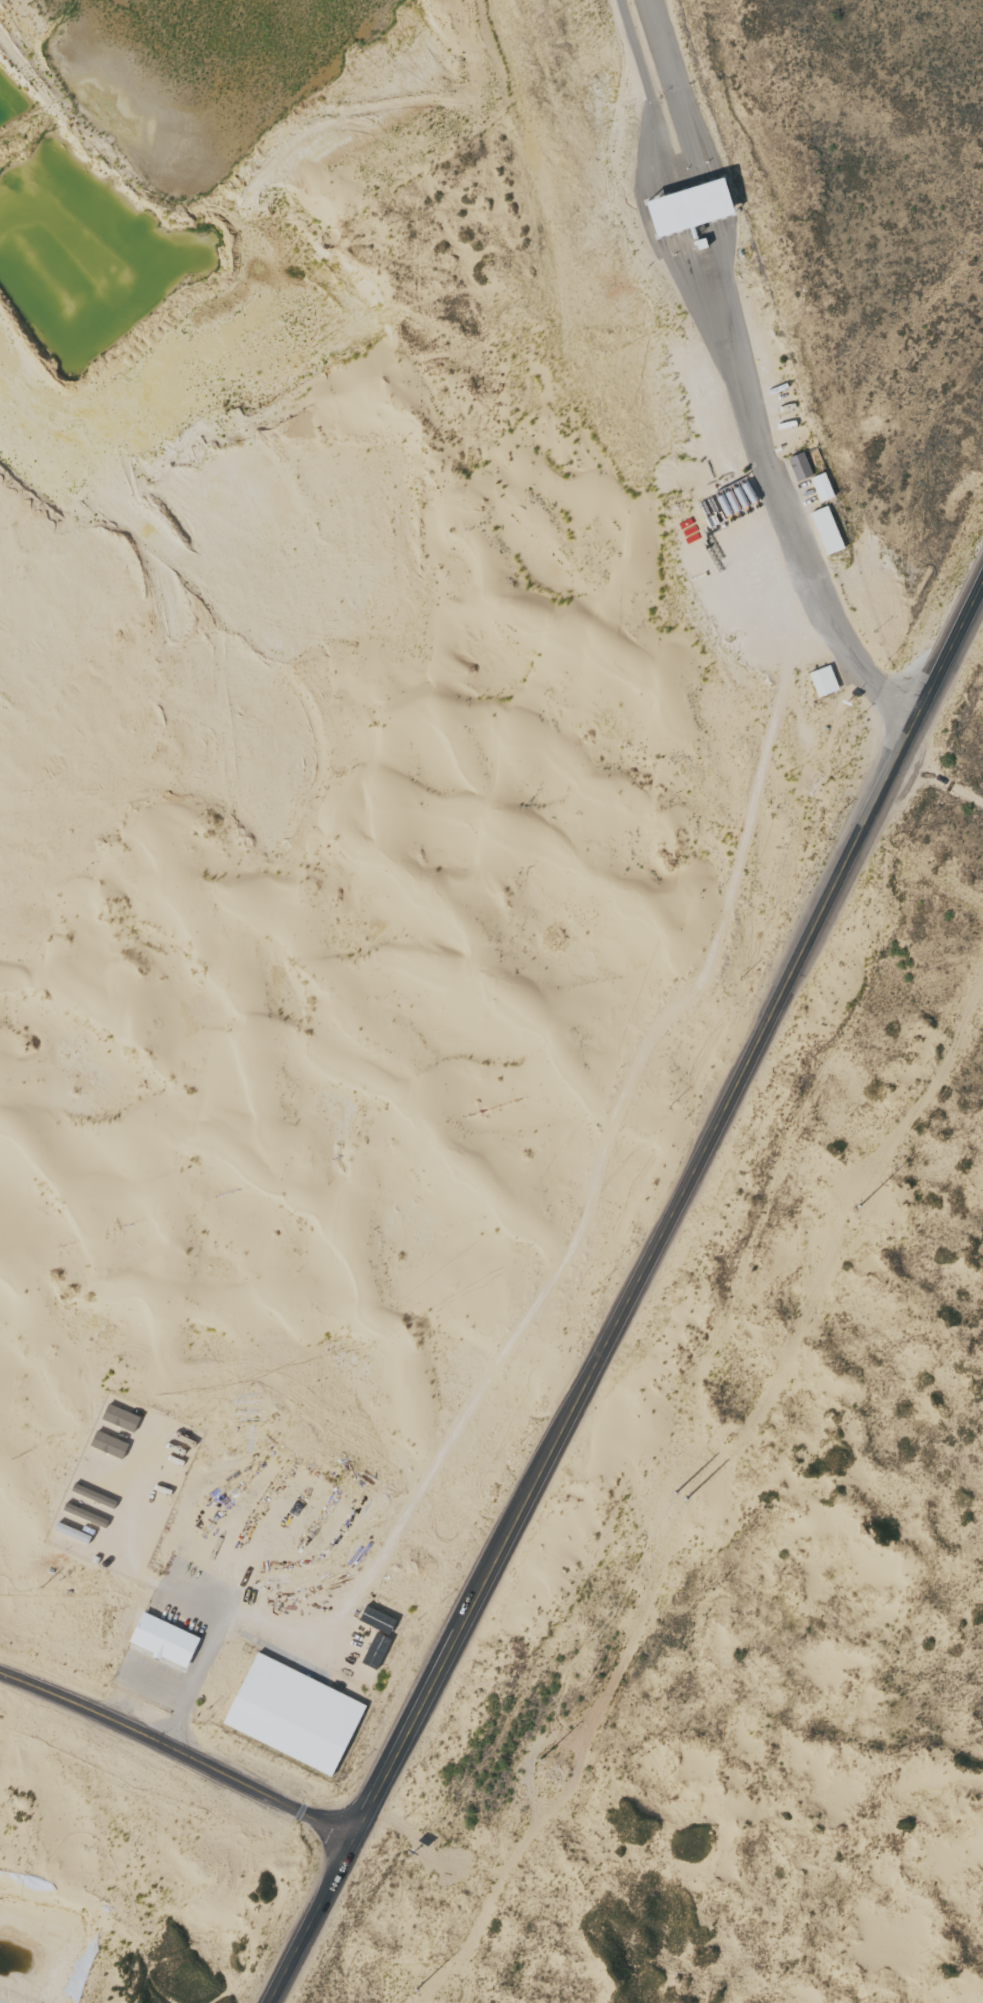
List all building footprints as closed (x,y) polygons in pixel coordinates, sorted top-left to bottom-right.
[(653,200),(663,237),(741,216),(732,179),(653,200)] [(790,459),(799,482),(815,476),(806,453),(790,459)] [(837,498),(827,473),(813,478),(822,503),(837,498)] [(830,556),(847,550),(830,507),(813,513),(830,556)] [(811,674),(821,699),(841,691),(832,667),(811,674)] [(104,1419),(136,1433),(143,1418),(111,1404),(104,1419)] [(93,1448),(126,1458),(131,1443),(98,1432),(93,1448)] [(132,1645),(190,1670),(204,1638),(146,1613),(132,1645)] [(227,1728),(338,1776),(369,1703),(258,1655),(227,1728)]
